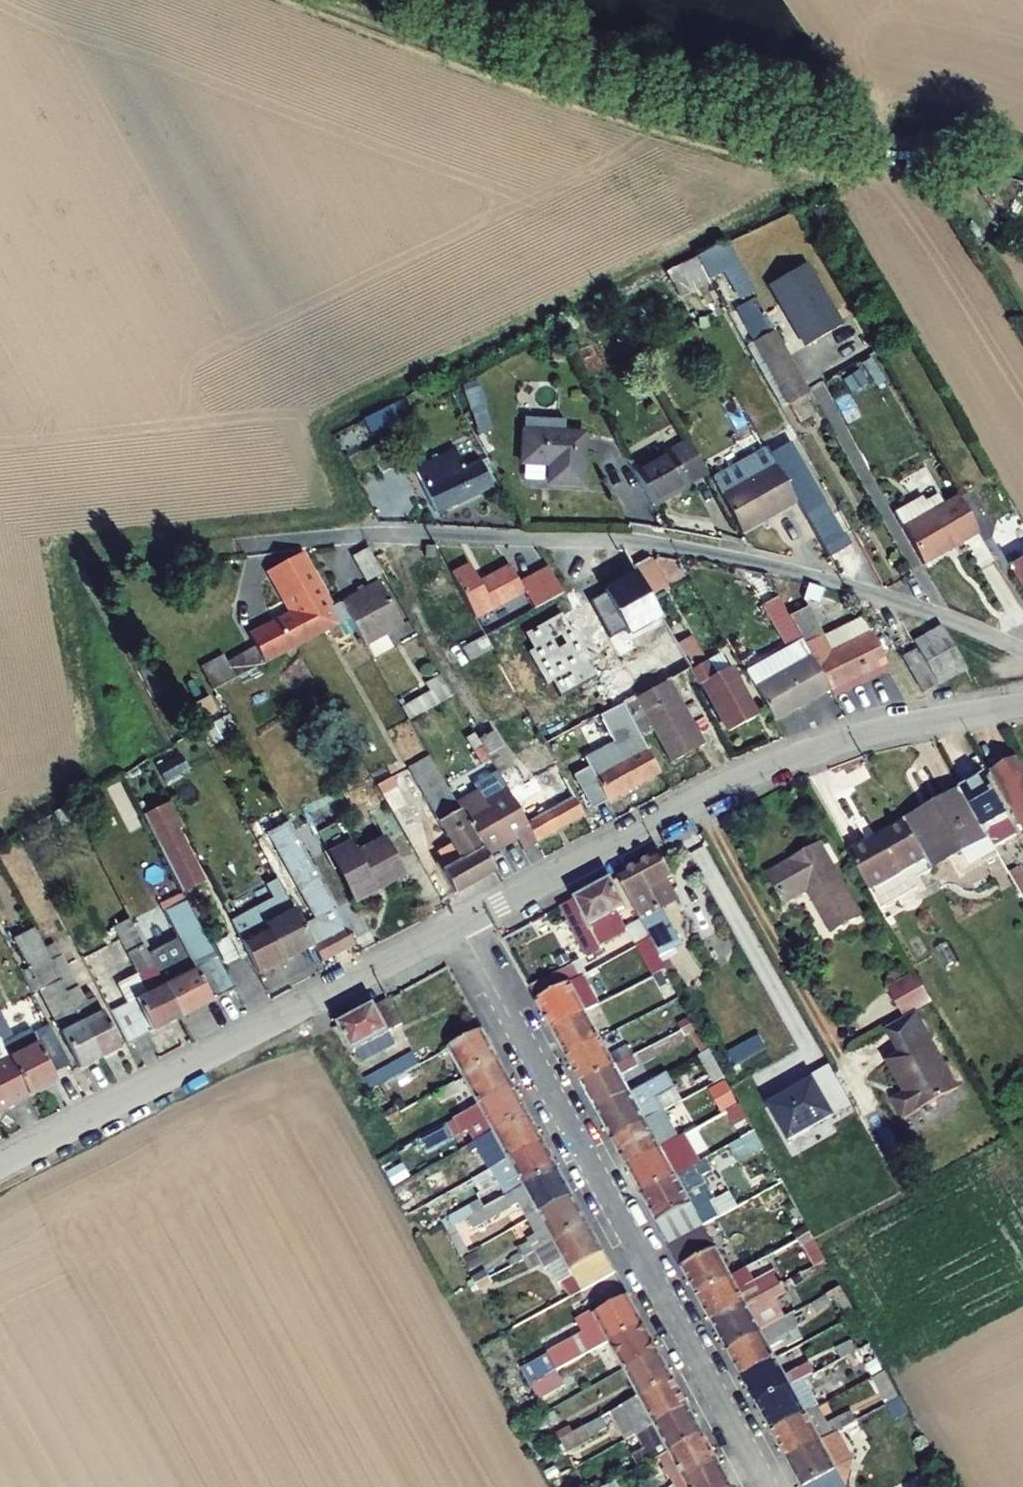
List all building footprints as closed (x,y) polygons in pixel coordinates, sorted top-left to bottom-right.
[(754,292),(726,242),(696,256),(709,279),(723,271),(735,292),(740,289),(745,297),(754,292)] [(709,281),(708,279),(709,279),(696,256),(667,271),(681,296),(709,281)] [(679,297),(681,296),(667,271),(665,271),(679,297)] [(789,403),(809,392),(756,299),(736,310),(754,341),(789,403)] [(646,314),(639,300),(630,305),(638,319),(646,314)] [(789,403),(754,341),(747,345),(781,407),(789,403)] [(846,381),(854,391),(868,382),(860,371),(846,381)] [(360,437),(403,414),(401,411),(408,407),(403,397),(353,424),(360,437)] [(742,408),(736,398),(723,406),(728,416),(742,408)] [(563,432),(564,420),(524,418),(523,430),(563,432)] [(550,464),(549,482),(581,484),(583,434),(563,432),(523,430),(522,462),(550,464)] [(500,482),(473,432),(452,442),(455,450),(415,469),(436,513),(500,482)] [(746,437),(756,454),(767,448),(765,445),(763,446),(755,432),(746,437)] [(767,448),(770,454),(789,443),(784,434),(765,445),(767,448)] [(381,474),(397,465),(383,441),(367,450),(381,474)] [(452,442),(406,464),(409,471),(415,469),(455,450),(452,442)] [(668,452),(633,472),(652,504),(686,485),(685,483),(706,471),(689,442),(669,453),(668,452)] [(789,443),(770,454),(797,502),(828,556),(850,544),(845,534),(831,516),(802,463),(801,463),(789,443)] [(745,461),(753,475),(743,480),(735,466),(711,480),(742,533),(797,502),(770,454),(767,448),(756,454),(745,461)] [(893,513),(923,565),(962,543),(978,533),(957,496),(943,504),(938,495),(925,502),(922,497),(893,513)] [(851,531),(840,511),(831,516),(845,534),(851,531)] [(962,543),(978,571),(995,562),(978,533),(962,543)] [(424,544),(424,557),(434,558),(435,544),(424,544)] [(352,556),(365,580),(380,572),(367,548),(352,556)] [(637,620),(657,609),(652,600),(632,566),(624,551),(606,550),(637,620)] [(398,577),(383,551),(373,556),(388,582),(398,577)] [(340,602),(331,607),(301,552),(268,570),(291,613),(250,636),(256,647),(225,664),(233,679),(349,618),(340,602)] [(664,585),(648,557),(632,566),(652,600),(663,594),(659,588),(664,585)] [(1011,571),(1022,590),(1022,564),(1011,571)] [(523,592),(532,610),(562,594),(547,567),(519,583),(509,565),(478,582),(468,565),(451,574),(475,618),(523,592)] [(384,633),(402,623),(378,581),(340,602),(349,618),(364,644),(384,633)] [(817,604),(822,588),(807,584),(803,600),(817,604)] [(659,588),(663,594),(667,592),(664,585),(659,588)] [(755,688),(773,720),(829,688),(788,616),(777,596),(762,605),(787,648),(791,645),(801,662),(755,688)] [(864,674),(886,663),(871,632),(869,633),(830,651),(823,636),(807,606),(788,616),(829,688),(830,690),(846,682),(849,689),(867,680),(864,674)] [(688,669),(690,668),(676,643),(657,609),(637,620),(649,642),(647,644),(651,652),(607,677),(621,703),(633,723),(641,738),(653,731),(671,762),(699,747),(663,683),(669,680),(688,669)] [(869,633),(861,618),(823,636),(830,651),(869,633)] [(454,629),(460,640),(473,633),(467,622),(454,629)] [(913,641),(918,650),(937,684),(965,669),(942,626),(913,641)] [(371,657),(391,646),(384,633),(364,644),(371,657)] [(469,662),(492,649),(484,635),(461,648),(469,662)] [(702,683),(728,731),(757,715),(730,666),(729,667),(721,652),(703,662),(689,636),(676,643),(690,668),(688,669),(697,686),(702,683)] [(937,684),(918,650),(903,658),(922,692),(937,684)] [(225,664),(222,658),(204,667),(216,688),(233,679),(225,664)] [(867,680),(889,669),(886,663),(864,674),(867,680)] [(214,689),(216,688),(204,667),(203,668),(214,689)] [(300,693),(308,688),(299,672),(291,676),(300,693)] [(453,696),(440,675),(425,683),(430,691),(400,708),(408,721),(453,696)] [(607,677),(589,687),(603,713),(606,711),(621,703),(607,677)] [(699,747),(705,744),(669,680),(663,683),(699,747)] [(833,696),(849,689),(846,682),(830,690),(833,696)] [(581,724),(573,709),(536,729),(544,744),(570,730),(581,724)] [(606,711),(603,713),(581,724),(570,730),(575,738),(589,730),(592,731),(611,721),(606,711)] [(583,783),(596,807),(660,772),(641,738),(633,723),(622,728),(627,737),(585,761),(594,778),(583,783)] [(514,767),(493,731),(478,739),(482,746),(490,759),(506,789),(536,841),(583,815),(562,777),(544,788),(537,775),(524,783),(514,767)] [(162,764),(179,755),(174,745),(147,760),(157,778),(167,773),(162,764)] [(481,764),(490,759),(482,746),(473,751),(481,764)] [(454,894),(494,870),(486,855),(456,803),(429,756),(407,768),(451,844),(437,852),(442,860),(436,863),(454,894)] [(1016,758),(990,773),(1022,831),(1022,770),(1016,758)] [(1016,834),(983,776),(961,789),(968,802),(987,835),(994,847),(1016,834)] [(416,855),(431,847),(391,777),(376,785),(416,855)] [(506,789),(483,802),(477,791),(456,803),(486,855),(516,838),(522,849),(536,841),(506,789)] [(935,803),(942,816),(968,802),(961,789),(935,803)] [(182,892),(205,881),(178,829),(182,827),(169,802),(143,815),(182,892)] [(930,867),(952,855),(987,835),(968,802),(942,816),(935,803),(904,821),(926,859),(930,867)] [(53,812),(60,825),(76,817),(69,804),(53,812)] [(356,944),(288,821),(267,832),(315,919),(306,924),(316,943),(326,960),(356,944)] [(912,878),(907,870),(926,859),(904,821),(848,853),(880,909),(918,888),(912,878)] [(952,855),(962,872),(997,852),(994,847),(987,835),(952,855)] [(329,854),(355,901),(403,875),(383,839),(355,855),(349,844),(329,854)] [(832,932),(860,916),(820,845),(769,875),(785,903),(808,890),(832,932)] [(661,854),(617,877),(650,939),(658,953),(679,942),(663,911),(662,910),(662,907),(663,906),(665,904),(678,897),(668,879),(674,876),(661,854)] [(912,878),(930,867),(926,859),(907,870),(912,878)] [(1019,867),(1008,873),(1022,898),(1022,874),(1019,867)] [(266,885),(273,898),(230,920),(259,974),(312,945),(302,926),(277,879),(266,885)] [(560,908),(586,958),(602,949),(600,946),(627,932),(618,913),(626,909),(611,880),(560,908)] [(179,1017),(233,990),(183,895),(161,906),(177,939),(152,951),(137,923),(132,925),(179,1017)] [(139,975),(147,993),(134,999),(109,1012),(126,1044),(179,1017),(132,925),(129,919),(114,927),(139,975)] [(312,945),(316,943),(306,924),(302,926),(312,945)] [(39,990),(38,990),(79,1069),(99,1058),(42,949),(32,929),(13,939),(28,968),(39,990)] [(665,970),(658,953),(650,939),(636,947),(652,977),(665,970)] [(668,975),(669,977),(676,974),(669,961),(666,955),(679,948),(679,947),(680,945),(679,942),(658,953),(665,970),(668,975)] [(99,1058),(119,1048),(93,997),(84,1002),(81,996),(54,943),(42,949),(99,1058)] [(583,975),(586,974),(579,960),(571,965),(578,978),(583,975)] [(571,965),(529,987),(536,1001),(535,1001),(550,1030),(585,1011),(569,983),(578,978),(571,965)] [(39,990),(28,968),(21,972),(32,993),(38,990),(39,990)] [(652,977),(655,983),(668,975),(665,970),(652,977)] [(139,975),(125,982),(134,999),(147,993),(139,975)] [(585,1012),(599,1005),(583,975),(578,978),(569,983),(585,1011),(585,1012)] [(917,975),(889,990),(905,1018),(933,1002),(917,975)] [(84,1002),(93,997),(90,991),(81,996),(84,1002)] [(682,1030),(694,1023),(679,996),(673,1000),(684,1021),(679,1024),(682,1030)] [(378,1038),(403,1024),(389,997),(339,1025),(353,1052),(355,1051),(362,1063),(385,1050),(378,1038)] [(600,1038),(585,1012),(585,1011),(550,1030),(565,1057),(600,1038)] [(69,1065),(48,1026),(32,1034),(30,1029),(12,1038),(0,1014),(0,1041),(28,1096),(56,1081),(52,1073),(69,1065)] [(903,1120),(958,1089),(916,1016),(889,1031),(902,1054),(887,1062),(905,1093),(892,1100),(903,1120)] [(709,1050),(694,1023),(682,1030),(686,1036),(691,1033),(702,1054),(709,1050)] [(463,1077),(498,1058),(482,1030),(447,1049),(463,1077)] [(565,1057),(581,1085),(632,1057),(633,1056),(628,1046),(610,1056),(600,1038),(565,1057)] [(758,1038),(727,1051),(733,1065),(764,1051),(758,1038)] [(0,1041),(0,1110),(28,1096),(0,1041)] [(698,1056),(714,1084),(724,1078),(709,1050),(702,1054),(698,1056)] [(845,1091),(822,1052),(802,1063),(804,1067),(761,1092),(781,1128),(845,1091)] [(406,1071),(419,1064),(413,1053),(363,1080),(369,1091),(371,1090),(406,1071)] [(620,1074),(637,1065),(632,1057),(581,1085),(595,1112),(630,1093),(620,1074)] [(513,1086),(498,1058),(463,1077),(473,1095),(478,1105),(513,1086)] [(412,1083),(428,1074),(422,1063),(419,1064),(406,1071),(412,1083)] [(384,1098),(412,1083),(406,1071),(371,1090),(383,1112),(390,1108),(384,1098)] [(663,1111),(682,1101),(667,1073),(630,1093),(595,1112),(611,1140),(663,1111)] [(459,1093),(463,1100),(473,1095),(463,1077),(453,1083),(459,1093)] [(723,1111),(737,1103),(725,1081),(711,1089),(723,1111)] [(435,1093),(441,1103),(459,1093),(453,1083),(435,1093)] [(478,1105),(493,1132),(528,1113),(513,1086),(478,1105)] [(404,1122),(423,1112),(418,1103),(399,1113),(386,1120),(389,1126),(402,1119),(404,1122)] [(726,1112),(733,1123),(746,1116),(739,1104),(726,1112)] [(399,1113),(396,1107),(383,1114),(386,1120),(399,1113)] [(626,1167),(679,1138),(663,1111),(611,1140),(626,1167)] [(490,1170),(491,1169),(543,1141),(528,1113),(493,1132),(468,1146),(471,1153),(478,1149),(490,1170)] [(746,1116),(733,1123),(736,1128),(738,1133),(751,1126),(746,1116)] [(729,1146),(741,1140),(755,1132),(751,1126),(738,1133),(736,1128),(704,1146),(710,1157),(729,1146)] [(741,1140),(749,1154),(763,1146),(759,1139),(755,1132),(741,1140)] [(641,1195),(692,1166),(680,1145),(685,1142),(682,1136),(679,1138),(626,1167),(641,1195)] [(729,1146),(737,1160),(749,1154),(741,1140),(729,1146)] [(491,1169),(506,1197),(558,1168),(543,1141),(491,1169)] [(710,1157),(704,1146),(691,1153),(685,1142),(680,1145),(692,1166),(706,1159),(710,1157)] [(705,1205),(710,1202),(697,1179),(712,1170),(706,1159),(692,1166),(641,1195),(657,1223),(664,1219),(667,1223),(659,1227),(668,1245),(702,1226),(703,1226),(714,1220),(705,1205)] [(519,1204),(528,1220),(573,1196),(558,1168),(506,1197),(468,1218),(474,1229),(519,1204)] [(449,1188),(439,1170),(424,1178),(435,1196),(449,1188)] [(573,1196),(528,1220),(536,1235),(527,1240),(528,1244),(517,1250),(522,1259),(536,1252),(588,1223),(573,1196)] [(713,1206),(717,1214),(732,1205),(728,1198),(713,1206)] [(443,1224),(446,1230),(459,1222),(456,1217),(443,1224)] [(659,1227),(667,1223),(664,1219),(657,1223),(659,1227)] [(460,1257),(469,1253),(457,1231),(462,1228),(459,1222),(446,1230),(460,1257)] [(588,1223),(536,1252),(542,1263),(545,1269),(548,1267),(563,1259),(572,1276),(562,1282),(570,1298),(582,1292),(570,1270),(604,1252),(588,1223)] [(712,1243),(703,1226),(702,1226),(668,1245),(678,1262),(712,1243)] [(811,1233),(807,1227),(794,1234),(797,1241),(811,1233)] [(811,1233),(797,1241),(730,1277),(696,1295),(712,1323),(782,1285),(774,1272),(810,1250),(818,1265),(825,1261),(811,1233)] [(715,1248),(712,1243),(678,1262),(680,1266),(715,1248)] [(696,1295),(730,1277),(715,1248),(680,1266),(696,1295)] [(528,1270),(542,1263),(536,1252),(522,1259),(528,1270)] [(582,1292),(616,1273),(604,1252),(570,1270),(582,1292)] [(462,1260),(468,1271),(479,1265),(473,1254),(462,1260)] [(563,1259),(548,1267),(557,1285),(562,1282),(572,1276),(563,1259)] [(472,1279),(475,1285),(489,1278),(485,1272),(472,1279)] [(475,1285),(478,1290),(492,1283),(489,1278),(475,1285)] [(775,1299),(786,1293),(782,1285),(712,1323),(727,1350),(781,1321),(770,1302),(775,1299)] [(836,1299),(848,1320),(855,1316),(841,1289),(827,1296),(831,1302),(836,1299)] [(557,1370),(608,1343),(643,1324),(628,1295),(579,1321),(587,1335),(549,1356),(557,1370)] [(770,1302),(781,1321),(786,1318),(775,1299),(770,1302)] [(787,1348),(802,1340),(796,1328),(799,1327),(792,1315),(786,1318),(781,1321),(727,1350),(741,1377),(776,1358),(770,1348),(783,1341),(787,1348)] [(608,1343),(623,1370),(658,1351),(643,1324),(608,1343)] [(835,1349),(840,1359),(856,1350),(851,1341),(835,1349)] [(623,1370),(638,1397),(673,1378),(658,1351),(623,1370)] [(813,1374),(819,1370),(813,1360),(785,1375),(776,1358),(741,1377),(756,1404),(813,1374)] [(529,1385),(538,1400),(565,1385),(556,1370),(542,1378),(529,1385)] [(872,1378),(886,1404),(899,1397),(885,1371),(872,1378)] [(542,1378),(539,1373),(526,1380),(529,1385),(542,1378)] [(808,1391),(819,1386),(813,1374),(756,1404),(771,1431),(805,1413),(797,1397),(808,1391)] [(611,1412),(626,1439),(688,1405),(673,1378),(638,1397),(611,1412)] [(805,1413),(816,1407),(808,1391),(797,1397),(805,1413)] [(886,1404),(895,1420),(908,1413),(899,1397),(886,1404)] [(688,1405),(626,1439),(629,1446),(640,1440),(646,1450),(633,1458),(639,1468),(659,1457),(703,1433),(688,1405)] [(856,1421),(852,1412),(828,1425),(818,1406),(816,1407),(805,1413),(771,1431),(786,1458),(838,1430),(856,1421)] [(546,1416),(553,1426),(560,1421),(554,1411),(546,1416)] [(895,1420),(902,1433),(915,1426),(908,1413),(895,1420)] [(590,1437),(607,1429),(601,1417),(571,1433),(559,1439),(567,1454),(592,1440),(590,1437)] [(902,1433),(911,1449),(924,1442),(915,1426),(902,1433)] [(568,1427),(556,1433),(559,1439),(571,1433),(568,1427)] [(854,1459),(838,1430),(786,1458),(802,1486),(854,1459)] [(683,1479),(718,1460),(703,1433),(659,1457),(674,1484),(677,1483),(683,1479)] [(618,1480),(639,1468),(633,1458),(597,1477),(599,1481),(588,1486),(605,1486),(618,1480)] [(854,1459),(802,1486),(846,1486),(854,1459)] [(718,1460),(683,1479),(687,1486),(733,1486),(718,1460)]
